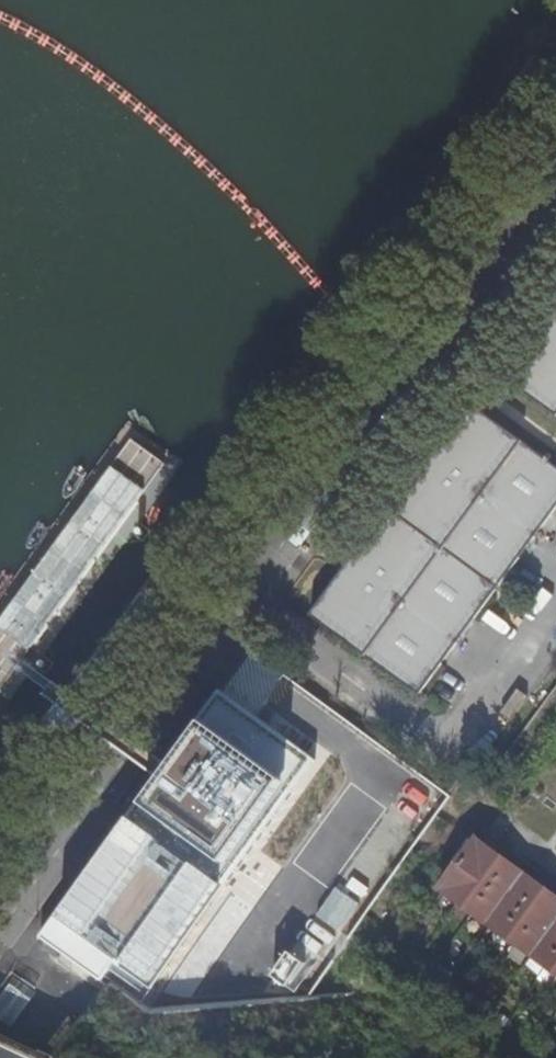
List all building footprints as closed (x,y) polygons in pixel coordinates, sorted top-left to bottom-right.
[(548,317),(535,335),(532,338),(503,381),(555,417),(555,305),(548,317)] [(439,457),(422,480),(362,567),(347,587),(325,619),(316,631),(326,637),(429,708),(555,525),(555,474),(479,422),(468,414),(460,426),(439,457)] [(312,757),(218,690),(173,753),(156,776),(40,937),(100,980),(112,963),(147,988),(312,757)] [(555,970),(555,898),(478,842),(444,888),(555,970)]
